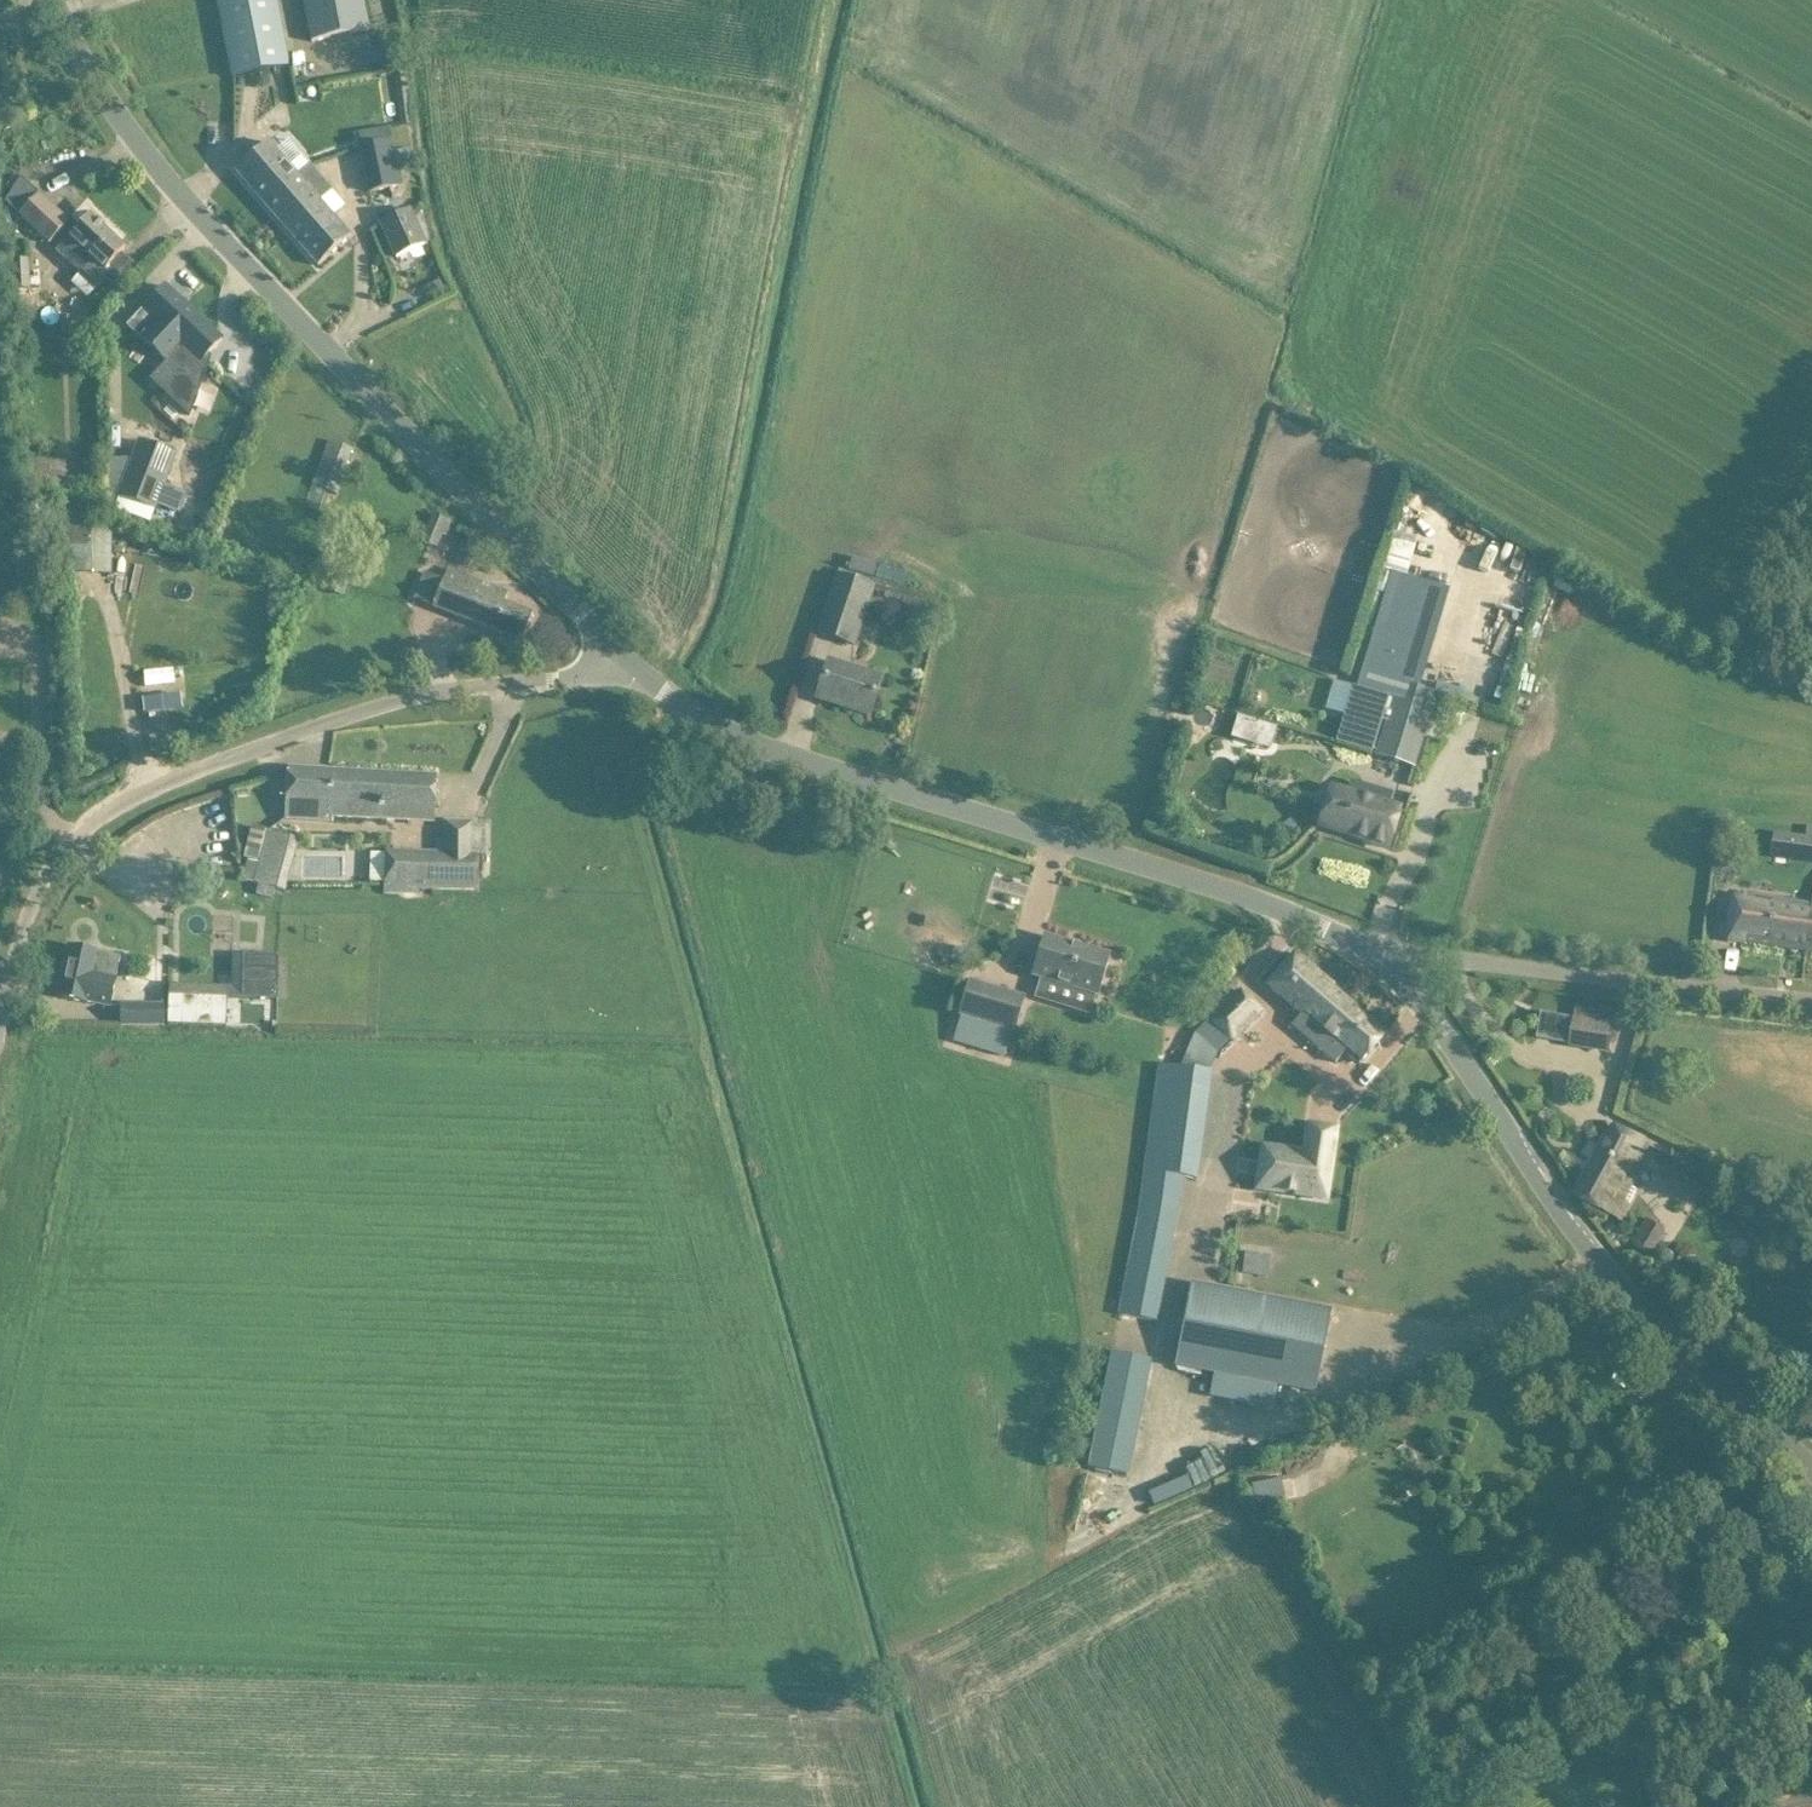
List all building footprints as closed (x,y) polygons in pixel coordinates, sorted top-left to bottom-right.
[(276,0),(217,0),(232,78),(289,66),(276,0)] [(364,0),(302,0),(310,41),(369,29),(364,0)] [(358,146),(368,192),(401,185),(391,139),(358,146)] [(351,237),(333,217),(345,206),(310,165),(298,176),(268,143),(236,171),(318,266),(351,237)] [(13,209),(49,243),(69,221),(40,193),(39,193),(30,184),(10,206),(13,209)] [(381,222),(398,259),(426,245),(409,209),(381,222)] [(126,249),(89,215),(56,250),(81,273),(78,276),(93,291),(109,275),(105,271),(126,249)] [(28,260),(12,261),(13,275),(28,274),(28,260)] [(158,320),(141,338),(166,361),(149,379),(188,415),(199,384),(189,375),(207,356),(222,340),(201,320),(165,287),(148,304),(145,308),(158,320)] [(176,455),(139,441),(119,496),(121,497),(155,510),(176,455)] [(312,485),(336,495),(353,450),(329,441),(312,485)] [(121,497),(116,510),(150,523),(155,510),(121,497)] [(426,529),(447,536),(453,521),(432,513),(426,529)] [(130,571),(129,542),(113,542),(112,522),(87,522),(88,572),(130,571)] [(462,547),(455,561),(464,566),(472,551),(462,547)] [(504,603),(508,593),(448,569),(443,580),(424,573),(414,601),(433,607),(522,642),(533,614),(504,603)] [(818,632),(854,644),(873,587),(838,575),(818,632)] [(330,592),(343,597),(348,583),(335,579),(330,592)] [(1394,697),(1376,754),(1413,766),(1435,692),(1418,687),(1442,605),(1394,591),(1368,678),(1364,677),(1361,687),(1394,697)] [(818,698),(869,715),(880,679),(830,663),(818,698)] [(175,665),(145,670),(147,685),(177,681),(175,665)] [(1357,688),(1340,743),(1372,753),(1389,698),(1357,688)] [(178,694),(144,699),(145,711),(179,706),(178,694)] [(1238,716),(1232,736),(1270,748),(1276,728),(1238,716)] [(286,820),(332,823),(333,818),(434,823),(437,777),(289,770),(286,820)] [(595,776),(598,790),(613,788),(611,773),(595,776)] [(1332,790),(1321,825),(1367,839),(1366,842),(1387,848),(1399,810),(1372,802),(1375,791),(1352,784),(1349,795),(1332,790)] [(476,852),(472,851),(473,820),(443,820),(442,837),(434,837),(434,850),(383,848),(381,883),(420,885),(420,889),(476,889),(476,852)] [(290,856),(295,837),(266,830),(252,882),(259,884),(285,891),(294,857),(290,856)] [(1789,858),(1811,861),(1811,838),(1792,835),(1789,858)] [(1807,952),(1811,913),(1811,904),(1749,894),(1747,900),(1735,898),(1728,940),(1807,952)] [(1043,936),(1031,976),(1041,979),(1036,998),(1089,1014),(1095,995),(1099,996),(1110,956),(1043,936)] [(940,944),(937,956),(963,963),(966,951),(940,944)] [(58,997),(81,1003),(109,1009),(117,974),(116,974),(120,958),(99,953),(99,952),(69,945),(58,997)] [(1328,983),(1294,954),(1267,986),(1301,1015),(1328,983)] [(243,998),(277,999),(278,956),(244,956),(243,998)] [(968,981),(958,1015),(1015,1032),(1025,999),(968,981)] [(1386,1033),(1347,999),(1328,983),(1301,1015),(1292,1026),(1335,1063),(1345,1052),(1359,1065),(1386,1033)] [(1196,1178),(1212,1072),(1210,1071),(1217,1053),(1234,1039),(1244,1029),(1262,1013),(1237,986),(1204,1017),(1209,1021),(1196,1034),(1182,1068),(1160,1065),(1144,1170),(1196,1178)] [(168,1025),(226,1027),(227,998),(169,996),(168,1025)] [(1609,1052),(1615,1010),(1577,1004),(1570,1046),(1609,1052)] [(120,1006),(120,1026),(164,1026),(164,1006),(120,1006)] [(1574,1196),(1622,1219),(1637,1189),(1629,1186),(1649,1143),(1610,1124),(1574,1196)] [(1326,1199),(1332,1157),(1263,1148),(1257,1189),(1326,1199)] [(1667,1174),(1698,1192),(1708,1175),(1677,1157),(1667,1174)] [(1633,1245),(1651,1255),(1666,1229),(1648,1219),(1633,1245)] [(1245,1252),(1242,1271),(1266,1274),(1268,1255),(1245,1252)] [(1316,1393),(1331,1310),(1191,1283),(1175,1366),(1316,1393)] [(1152,1361),(1112,1353),(1088,1468),(1128,1477),(1152,1361)] [(1158,1501),(1196,1488),(1192,1477),(1154,1490),(1158,1501)] [(1244,1489),(1261,1520),(1271,1514),(1254,1483),(1244,1489)] [(1384,1626),(1375,1631),(1384,1647),(1393,1642),(1384,1626)]
